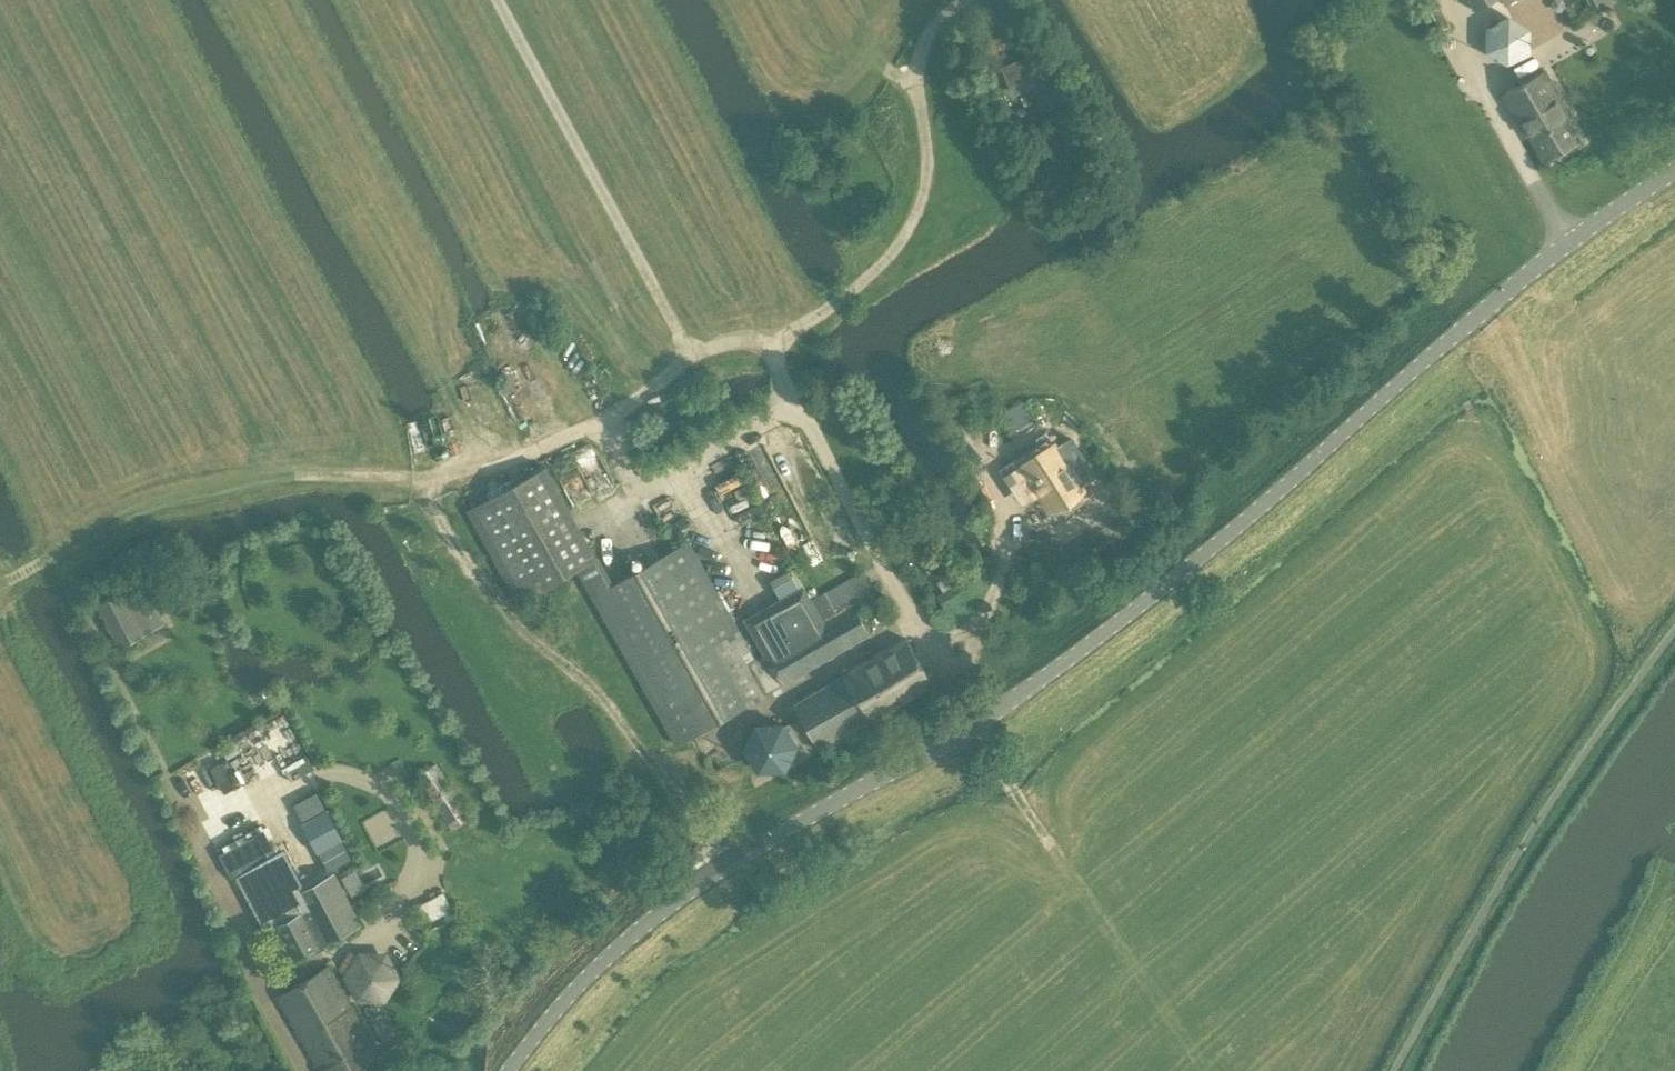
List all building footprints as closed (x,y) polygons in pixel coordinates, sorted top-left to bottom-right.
[(1494,0),(1471,0),(1476,10),(1494,0)] [(1598,13),(1617,1),(1616,0),(1590,0),(1598,13)] [(1486,51),(1507,65),(1530,54),(1530,28),(1510,15),(1487,26),(1486,51)] [(1030,76),(1040,101),(1057,94),(1040,50),(1002,65),(1009,84),(1030,76)] [(1544,71),(1502,95),(1525,135),(1529,133),(1545,160),(1579,140),(1567,120),(1571,117),(1544,71)] [(1025,130),(1053,144),(1062,128),(1036,113),(1025,130)] [(1082,489),(1074,477),(1083,470),(1084,467),(1075,454),(1072,454),(1063,460),(1054,445),(1015,470),(1025,484),(1031,481),(1050,510),(1082,489)] [(546,465),(467,509),(518,601),(577,568),(578,568),(597,557),(546,465)] [(593,595),(592,595),(676,744),(870,634),(861,618),(882,607),(864,572),(811,601),(803,587),(743,621),(763,656),(756,661),(689,541),(681,545),(614,583),(612,584),(593,595)] [(129,586),(97,603),(120,647),(122,646),(152,630),(132,591),(129,586)] [(818,749),(868,721),(875,724),(888,717),(888,709),(932,684),(907,639),(794,705),(801,717),(787,724),(796,741),(810,733),(818,749)] [(757,724),(745,747),(760,770),(786,768),(798,745),(784,722),(757,724)] [(417,777),(452,829),(471,817),(436,765),(417,777)] [(273,855),(236,875),(267,932),(274,927),(291,959),(360,922),(333,872),(305,888),(294,894),(273,855)] [(416,907),(431,938),(460,923),(454,913),(464,908),(454,888),(451,889),(416,907)] [(405,1056),(397,1042),(380,1053),(330,968),(280,997),(321,1070),(388,1070),(386,1067),(405,1056)]
